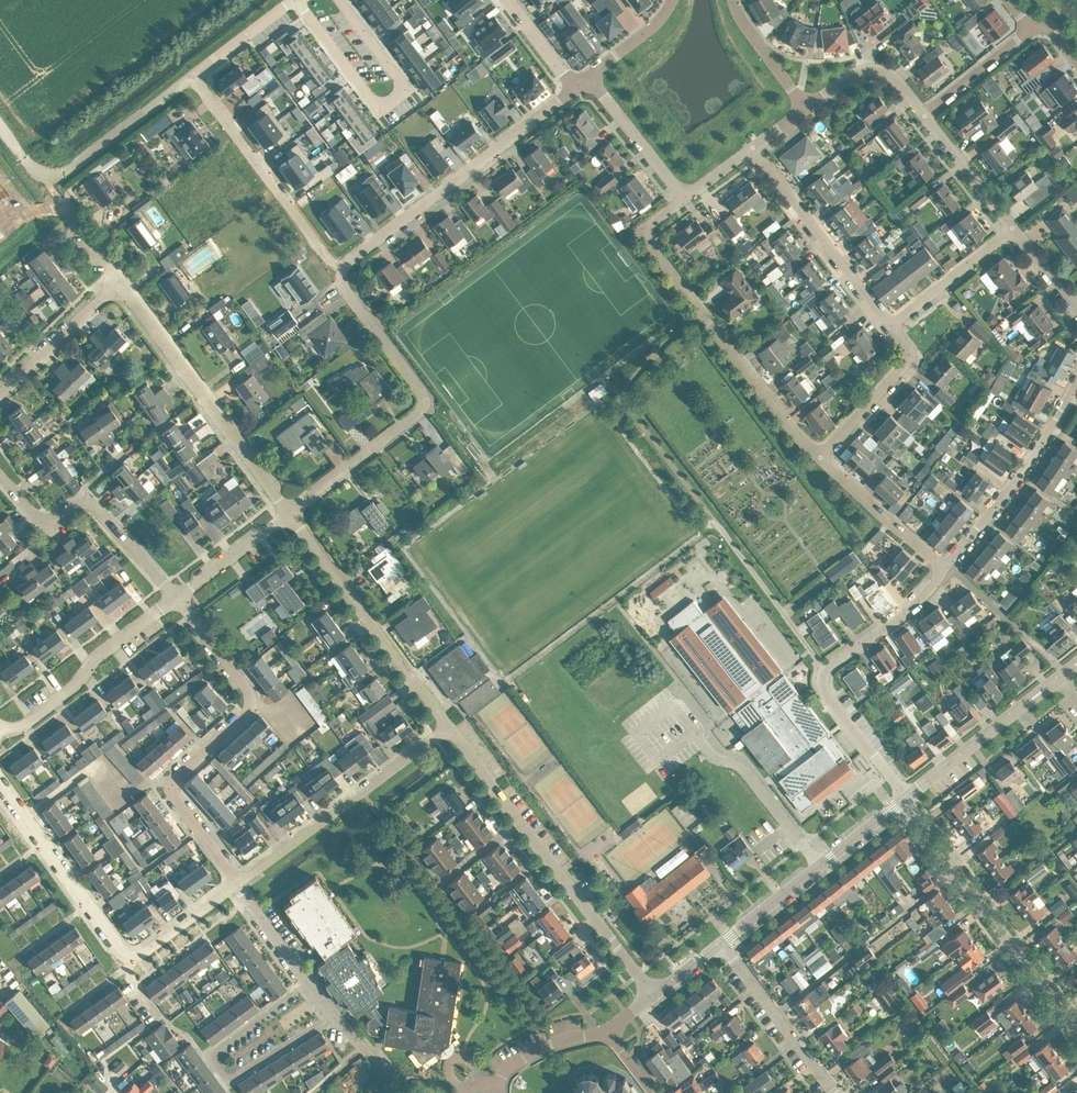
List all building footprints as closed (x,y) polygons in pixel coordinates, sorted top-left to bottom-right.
[(380,0),(361,0),(359,1),(366,10),(380,0)] [(366,10),(374,20),(388,10),(392,7),(387,0),(380,0),(366,10)] [(450,2),(457,12),(461,17),(455,21),(461,29),(475,18),(469,11),(483,1),(483,0),(453,0),(450,2)] [(581,61),(596,49),(580,28),(587,23),(570,0),(560,9),(576,30),(565,39),(581,61)] [(624,10),(616,0),(596,0),(593,2),(601,12),(602,12),(605,16),(598,22),(610,38),(611,36),(612,38),(618,33),(617,32),(624,26),(616,16),(624,10)] [(652,5),(651,2),(653,1),(652,0),(630,0),(639,12),(645,7),(648,8),(652,5)] [(773,0),(757,0),(752,3),(763,22),(767,20),(776,28),(789,13),(785,6),(779,10),(773,0)] [(920,10),(931,2),(929,0),(918,0),(919,1),(903,13),(908,20),(920,10)] [(973,8),(984,0),(966,0),(973,8)] [(878,26),(882,23),(890,16),(884,8),(879,1),(865,12),(861,7),(858,7),(852,11),(851,14),(855,19),(859,23),(857,25),(856,27),(859,30),(861,30),(863,29),(867,34),(870,32),(872,34),(880,28),(878,26)] [(937,15),(937,9),(932,3),(927,7),(921,11),(921,13),(937,15)] [(388,10),(374,20),(382,31),(400,17),(392,7),(388,10)] [(987,15),(982,8),(970,17),(976,24),(978,23),(993,41),(1010,28),(995,9),(987,15)] [(481,27),(473,33),(480,42),(476,46),(484,58),(504,43),(503,43),(501,44),(498,40),(500,39),(499,37),(507,32),(495,16),(489,21),(486,16),(478,23),(481,27)] [(813,46),(815,36),(817,29),(806,27),(807,25),(792,18),(781,38),(796,46),(799,40),(806,42),(805,45),(813,46)] [(910,59),(918,52),(925,48),(913,33),(919,28),(911,19),(899,29),(903,34),(897,39),(906,50),(904,51),(910,59)] [(404,22),(388,34),(393,39),(390,41),(398,52),(412,41),(416,38),(404,22)] [(893,34),(899,29),(896,25),(889,30),(893,34)] [(845,30),(845,27),(823,30),(824,39),(826,50),(836,48),(837,51),(848,49),(847,45),(856,41),(851,30),(845,30)] [(286,31),(275,39),(287,54),(291,51),(291,50),(306,38),(300,30),(300,29),(290,36),(286,31)] [(306,38),(291,50),(291,51),(297,59),(313,47),(306,38)] [(511,40),(504,45),(509,52),(516,47),(511,40)] [(412,41),(398,52),(406,62),(419,51),(412,41)] [(1055,60),(1043,45),(1034,52),(1033,50),(1029,53),(1030,55),(1023,61),(1033,74),(1021,84),(1028,93),(1035,88),(1045,79),(1039,72),(1055,60)] [(929,84),(948,70),(938,56),(942,52),(937,46),(927,54),(932,60),(918,71),(929,84)] [(313,47),(297,59),(304,68),(320,56),(313,47)] [(464,47),(456,53),(460,58),(467,51),(464,47)] [(419,51),(406,62),(413,72),(427,62),(419,51)] [(501,59),(495,52),(489,57),(494,64),(501,59)] [(320,56),(304,68),(311,77),(326,65),(320,56)] [(413,72),(421,82),(435,72),(427,62),(413,72)] [(489,71),(482,62),(467,73),(474,82),(489,71)] [(236,64),(214,80),(224,94),(239,82),(248,94),(261,84),(252,71),(245,76),(236,64)] [(1000,64),(991,72),(1001,83),(1010,75),(1000,64)] [(311,78),(305,82),(311,90),(316,96),(327,88),(323,83),(333,74),(326,65),(311,77),(311,78)] [(435,72),(421,82),(429,93),(442,82),(447,79),(439,68),(435,72)] [(1055,72),(1045,79),(1035,88),(1053,110),(1076,91),(1076,88),(1074,84),(1074,83),(1070,78),(1070,79),(1065,73),(1059,77),(1055,72)] [(534,74),(514,89),(524,103),(531,97),(532,98),(538,94),(537,93),(544,87),(534,74)] [(329,89),(315,100),(319,106),(323,103),(330,112),(334,108),(350,96),(343,87),(344,87),(343,86),(333,94),(329,89)] [(350,96),(334,108),(340,116),(341,117),(357,105),(350,96)] [(888,108),(878,96),(869,103),(867,100),(858,107),(865,116),(848,129),(857,141),(872,129),(876,126),(884,119),(880,114),(888,108)] [(494,100),(480,110),(495,129),(508,119),(504,114),(510,110),(502,98),(496,103),(494,100)] [(986,133),(998,124),(992,116),(980,99),(955,118),(968,135),(980,125),(986,133)] [(259,117),(248,125),(256,136),(277,120),(272,112),(270,110),(271,109),(266,102),(254,111),(259,117)] [(340,116),(336,120),(343,129),(348,126),(363,114),(357,105),(341,117),(340,116)] [(1067,116),(1067,117),(1061,121),(1069,132),(1075,127),(1076,129),(1076,108),(1067,116)] [(827,120),(834,115),(830,109),(823,113),(827,120)] [(585,152),(588,149),(597,142),(592,136),(597,132),(589,121),(591,119),(585,111),(567,124),(574,133),(583,143),(580,145),(585,152)] [(1018,122),(1022,119),(1018,113),(1013,116),(1018,122)] [(363,114),(348,126),(354,134),(354,135),(370,123),(363,114)] [(1001,139),(1019,125),(1011,116),(994,129),(1001,139)] [(277,120),(256,136),(264,146),(274,138),(279,144),(291,135),(286,129),(285,130),(278,120),(277,120)] [(894,150),(900,145),(909,139),(895,120),(886,127),(880,132),(894,150)] [(174,124),(162,133),(168,141),(171,138),(176,135),(183,144),(178,147),(181,151),(186,157),(191,154),(192,156),(208,144),(191,122),(180,131),(174,124)] [(472,122),(453,136),(463,149),(468,145),(468,146),(476,141),(475,140),(482,135),(472,122)] [(354,134),(348,139),(359,154),(377,140),(373,135),(377,132),(370,123),(354,135),(354,134)] [(1048,148),(1056,142),(1051,135),(1055,131),(1048,123),(1035,133),(1048,148)] [(140,132),(146,140),(157,132),(151,124),(140,132)] [(328,127),(321,132),(328,141),(331,138),(334,137),(334,136),(328,127)] [(1060,141),(1069,147),(1073,140),(1065,134),(1060,141)] [(795,175),(822,154),(807,135),(780,156),(795,175)] [(437,136),(417,151),(435,175),(449,164),(440,153),(446,148),(437,136)] [(331,138),(328,141),(331,145),(337,141),(334,137),(331,138)] [(853,155),(867,144),(862,138),(852,146),(851,145),(847,148),(848,150),(849,149),(851,152),(853,155)] [(1007,154),(997,141),(984,151),(993,163),(992,164),(998,172),(1006,165),(1013,161),(1011,159),(1017,155),(1017,153),(1015,150),(1012,150),(1007,154)] [(290,158),(279,166),(287,177),(305,163),(310,159),(297,143),(285,152),(290,158)] [(614,168),(623,161),(617,154),(618,153),(610,143),(602,150),(597,154),(593,157),(592,159),(592,161),(595,164),(597,165),(599,165),(603,162),(610,171),(614,168)] [(841,152),(847,148),(844,145),(843,143),(837,147),(841,152)] [(1063,154),(1057,146),(1051,151),(1057,159),(1063,154)] [(539,187),(545,183),(542,179),(549,174),(546,171),(554,165),(540,147),(526,157),(533,167),(527,171),(539,187)] [(917,153),(913,147),(894,161),(905,175),(910,171),(920,184),(934,173),(924,161),(925,160),(919,152),(917,153)] [(847,148),(841,152),(843,155),(845,157),(851,152),(849,149),(848,150),(847,148)] [(404,161),(390,172),(406,193),(415,186),(413,184),(419,180),(409,166),(414,162),(406,152),(400,156),(404,161)] [(99,169),(112,159),(109,155),(96,165),(99,169)] [(347,155),(340,161),(343,165),(350,159),(347,155)] [(806,189),(805,190),(808,194),(809,193),(813,198),(831,184),(826,178),(833,173),(831,171),(839,166),(833,158),(821,168),(825,173),(814,182),(805,188),(806,189)] [(305,163),(287,177),(295,187),(304,180),(310,187),(319,179),(321,182),(332,174),(326,166),(317,172),(316,170),(312,173),(305,163)] [(893,170),(890,166),(881,174),(884,177),(893,170)] [(534,183),(522,167),(516,172),(513,168),(501,177),(501,176),(494,181),(505,196),(518,186),(522,192),(534,183)] [(111,199),(118,194),(101,170),(85,182),(95,196),(96,195),(103,205),(102,205),(103,206),(110,200),(110,201),(112,200),(111,199)] [(605,190),(618,180),(612,172),(599,182),(605,190)] [(1009,186),(1011,189),(1011,188),(1015,193),(1014,193),(1020,200),(1032,191),(1036,196),(1040,201),(1057,188),(1053,182),(1047,186),(1041,178),(1035,182),(1027,172),(1018,179),(1009,186)] [(365,188),(355,195),(372,217),(387,205),(381,197),(383,197),(381,194),(386,191),(373,174),(361,183),(365,188)] [(894,175),(895,183),(904,183),(903,174),(894,175)] [(636,176),(622,187),(633,200),(629,203),(629,207),(632,210),(635,210),(638,208),(639,209),(643,213),(652,205),(649,201),(653,198),(636,176)] [(831,184),(813,198),(816,202),(815,203),(818,207),(819,206),(820,207),(840,192),(844,197),(849,193),(856,188),(863,182),(862,180),(854,186),(850,181),(843,186),(841,185),(835,189),(831,184)] [(765,206),(766,203),(762,198),(763,198),(750,182),(727,200),(740,216),(752,206),(755,210),(759,211),(765,206)] [(949,193),(943,185),(931,194),(941,207),(942,206),(947,214),(960,204),(950,192),(949,193)] [(914,208),(928,197),(923,190),(909,201),(914,208)] [(852,198),(849,193),(844,197),(833,205),(838,211),(828,218),(836,228),(861,208),(853,198),(852,198)] [(475,221),(483,215),(488,220),(496,214),(490,207),(488,208),(484,203),(477,194),(463,205),(469,214),(475,221)] [(802,208),(806,205),(798,195),(795,198),(802,208)] [(135,214),(150,202),(147,197),(132,208),(135,214)] [(338,210),(324,221),(340,241),(354,230),(344,217),(352,211),(343,198),(334,204),(338,210)] [(517,224),(513,220),(497,199),(489,205),(490,207),(496,214),(507,230),(508,229),(509,230),(516,225),(517,224)] [(785,207),(771,220),(777,225),(790,213),(785,207)] [(1063,207),(1047,219),(1060,235),(1056,238),(1076,265),(1076,225),(1063,207)] [(868,218),(861,208),(836,228),(844,237),(853,230),(857,235),(873,223),(874,222),(870,216),(868,218)] [(929,227),(936,222),(928,210),(921,214),(929,227)] [(954,240),(979,221),(971,211),(957,222),(952,216),(940,226),(945,232),(947,231),(954,240)] [(138,213),(128,219),(132,224),(127,228),(137,240),(144,250),(144,251),(150,246),(151,247),(152,245),(158,240),(138,213)] [(731,237),(733,235),(742,228),(732,214),(720,223),(731,237)] [(449,215),(434,226),(441,235),(449,247),(450,246),(455,252),(469,242),(475,237),(470,230),(464,222),(457,226),(449,215)] [(677,234),(672,238),(673,240),(679,247),(684,244),(690,252),(696,248),(700,253),(714,243),(716,246),(723,241),(710,224),(703,229),(699,223),(697,225),(694,221),(677,234)] [(965,257),(977,248),(972,242),(986,231),(979,221),(954,240),(961,249),(960,251),(965,257)] [(878,228),(873,223),(857,235),(861,241),(852,248),(860,258),(879,243),(878,242),(882,239),(875,230),(878,228)] [(938,225),(932,230),(943,242),(948,237),(938,225)] [(795,239),(787,230),(778,237),(774,232),(766,238),(761,242),(769,251),(775,246),(780,251),(795,239)] [(424,259),(432,253),(420,237),(414,242),(415,244),(402,253),(412,266),(422,258),(424,259)] [(175,263),(195,248),(188,239),(169,254),(175,263)] [(778,266),(767,274),(768,275),(772,280),(773,281),(783,273),(798,262),(794,256),(803,249),(795,239),(780,251),(786,260),(781,264),(778,266)] [(916,247),(922,243),(919,239),(913,244),(916,247)] [(481,252),(486,248),(482,243),(477,247),(481,252)] [(886,253),(879,243),(860,258),(867,268),(877,260),(881,266),(890,258),(896,254),(892,248),(886,253)] [(928,272),(939,264),(925,247),(915,255),(928,272)] [(27,253),(22,257),(27,262),(31,268),(26,271),(30,277),(33,274),(52,260),(51,259),(53,258),(48,251),(46,253),(44,249),(31,259),(27,253)] [(899,257),(905,253),(902,249),(896,253),(899,257)] [(449,264),(440,251),(433,255),(443,269),(449,264)] [(894,262),(899,257),(896,253),(896,254),(890,258),(894,262)] [(918,280),(928,272),(915,255),(904,263),(918,280)] [(739,266),(746,261),(743,256),(736,261),(739,266)] [(1015,275),(1011,270),(1013,269),(1004,257),(987,271),(994,279),(1000,287),(998,289),(1007,300),(1028,283),(1019,272),(1015,275)] [(756,268),(762,264),(757,258),(751,262),(756,268)] [(52,260),(33,274),(41,284),(42,283),(46,281),(60,270),(52,260)] [(819,269),(811,260),(802,267),(798,262),(783,273),(787,278),(795,272),(803,282),(819,269)] [(399,272),(391,262),(376,273),(389,289),(404,278),(407,284),(413,279),(405,267),(399,272)] [(907,289),(918,280),(904,263),(893,271),(907,289)] [(298,264),(282,275),(302,302),(318,290),(298,264)] [(190,295),(173,272),(170,267),(165,270),(169,275),(159,282),(169,295),(170,295),(177,304),(176,305),(183,301),(183,302),(185,300),(184,300),(190,295)] [(880,276),(887,271),(883,267),(877,272),(880,276)] [(754,291),(737,269),(731,274),(722,280),(733,294),(722,303),(733,317),(742,311),(752,303),(753,304),(761,298),(755,290),(754,291)] [(804,306),(806,303),(821,292),(815,284),(824,277),(819,269),(803,282),(807,287),(800,292),(803,296),(799,300),(804,306)] [(46,281),(42,283),(50,294),(53,292),(68,281),(60,271),(60,270),(60,271),(60,270),(46,281)] [(896,297),(907,289),(893,271),(883,280),(896,297)] [(874,280),(880,276),(877,272),(871,277),(874,280)] [(8,288),(12,285),(6,278),(3,281),(8,288)] [(886,305),(896,297),(883,280),(872,288),(886,305)] [(53,292),(50,294),(59,305),(76,292),(68,281),(53,292)] [(842,299),(834,290),(825,297),(821,292),(806,303),(811,309),(813,307),(820,316),(842,299)] [(18,302),(22,299),(17,292),(13,295),(18,302)] [(213,314),(227,303),(223,298),(209,308),(213,314)] [(24,309),(28,307),(22,299),(18,302),(24,309)] [(827,336),(836,329),(844,322),(840,317),(850,309),(842,299),(820,316),(828,326),(822,330),(827,336)] [(249,300),(242,306),(256,325),(263,320),(249,300)] [(957,310),(962,307),(958,302),(953,306),(957,310)] [(1016,314),(1010,318),(1015,324),(1022,318),(1029,327),(1046,314),(1038,305),(1035,307),(1031,302),(1024,307),(1016,314)] [(291,306),(270,322),(280,334),(301,318),(291,306)] [(394,317),(399,313),(395,309),(391,312),(394,317)] [(323,312),(298,331),(303,338),(308,334),(314,343),(325,357),(339,346),(344,352),(346,350),(355,343),(350,337),(347,339),(336,325),(330,317),(328,319),(323,312)] [(35,323),(39,320),(33,313),(29,316),(35,323)] [(1029,327),(1023,332),(1030,341),(1029,342),(1034,348),(1039,344),(1047,337),(1054,332),(1050,327),(1053,324),(1046,314),(1029,327)] [(233,343),(216,319),(202,329),(212,342),(220,352),(233,343)] [(801,330),(807,326),(803,320),(797,324),(801,330)] [(985,342),(992,335),(976,320),(970,327),(985,342)] [(772,342),(759,352),(768,364),(766,365),(773,373),(781,367),(793,358),(781,343),(792,335),(790,333),(784,325),(784,324),(775,331),(766,338),(768,337),(772,342)] [(843,336),(853,331),(849,325),(840,330),(843,336)] [(126,339),(115,327),(106,336),(98,328),(94,333),(112,352),(126,339)] [(864,360),(878,349),(867,335),(869,334),(863,327),(846,340),(856,354),(858,352),(864,360)] [(1004,347),(1008,344),(995,328),(991,331),(1004,347)] [(814,344),(823,337),(816,329),(807,336),(814,344)] [(981,342),(976,337),(968,330),(961,337),(958,335),(949,345),(957,352),(965,359),(981,342)] [(112,352),(94,333),(89,337),(96,345),(87,354),(98,366),(100,364),(105,369),(117,357),(112,352)] [(13,349),(4,337),(0,340),(0,358),(13,349)] [(804,356),(813,350),(806,341),(800,346),(801,348),(799,349),(804,356)] [(827,360),(837,353),(830,343),(819,351),(827,360)] [(250,364),(264,354),(258,345),(244,355),(250,364)] [(1037,363),(1033,370),(1045,377),(1054,382),(1058,376),(1062,378),(1076,354),(1060,345),(1054,355),(1046,368),(1037,363)] [(1049,346),(1044,354),(1049,358),(1054,350),(1049,346)] [(1022,361),(1024,357),(1022,355),(1022,354),(1015,350),(1010,358),(1018,363),(1020,360),(1022,361)] [(255,361),(246,368),(252,375),(257,372),(270,362),(265,354),(255,361)] [(800,372),(814,362),(809,355),(795,366),(800,372)] [(959,369),(953,364),(945,357),(934,368),(933,367),(928,373),(943,387),(959,369)] [(63,362),(58,367),(77,386),(83,381),(91,373),(87,369),(79,361),(70,370),(63,362)] [(337,375),(329,381),(337,392),(351,381),(352,383),(358,379),(363,375),(375,391),(369,395),(364,399),(365,401),(359,405),(361,407),(353,412),(352,411),(339,420),(340,422),(347,431),(374,411),(372,409),(378,405),(376,403),(382,399),(380,398),(391,390),(375,368),(370,372),(363,364),(358,368),(357,366),(351,370),(350,368),(339,377),(337,375)] [(815,366),(810,369),(818,381),(823,377),(815,366)] [(63,399),(77,386),(58,367),(54,371),(61,379),(52,388),(60,396),(63,399)] [(140,379),(145,374),(142,370),(138,370),(135,374),(140,379)] [(1045,401),(1052,389),(1040,383),(1043,377),(1030,370),(1021,387),(1026,390),(1025,391),(1045,401)] [(252,375),(236,387),(241,394),(243,393),(247,399),(246,400),(252,408),(260,401),(268,396),(252,375)] [(800,382),(795,375),(783,384),(791,395),(790,396),(796,404),(809,393),(808,392),(814,388),(806,377),(800,382)] [(823,402),(835,392),(832,388),(840,381),(838,379),(817,395),(823,402)] [(303,390),(311,385),(307,380),(300,386),(303,390)] [(997,392),(1001,385),(994,381),(990,388),(997,392)] [(154,393),(147,383),(134,392),(145,408),(167,392),(163,387),(154,393)] [(600,397),(608,391),(601,383),(589,392),(595,401),(600,397)] [(923,395),(915,388),(908,396),(922,410),(928,415),(935,407),(932,403),(936,398),(928,390),(923,395)] [(948,406),(954,400),(941,388),(935,394),(948,406)] [(1039,412),(1045,401),(1025,391),(1019,402),(1016,400),(1013,405),(1016,407),(1024,412),(1028,406),(1039,412)] [(156,423),(160,420),(169,414),(162,403),(170,397),(167,392),(145,408),(156,423)] [(299,397),(290,404),(294,410),(303,404),(306,402),(301,396),(299,397)] [(915,428),(920,423),(927,415),(922,410),(908,396),(900,405),(908,412),(903,417),(915,428)] [(935,407),(940,401),(936,398),(932,403),(935,407)] [(1016,407),(1013,405),(1004,400),(1001,406),(1012,413),(1016,407)] [(104,413),(95,420),(111,442),(116,438),(110,429),(120,422),(114,413),(111,408),(108,404),(101,409),(104,413)] [(820,434),(835,423),(820,404),(805,415),(820,434)] [(11,437),(32,421),(21,405),(8,415),(15,425),(7,432),(11,437)] [(313,428),(309,422),(314,419),(308,412),(277,436),(282,442),(281,443),(289,454),(306,441),(316,454),(329,444),(316,426),(313,428)] [(998,412),(993,420),(1005,427),(1010,419),(998,412)] [(1028,436),(1035,426),(1017,413),(1010,424),(1028,436)] [(899,422),(891,414),(883,423),(898,436),(903,442),(911,433),(915,428),(903,417),(899,422)] [(43,424),(38,417),(33,421),(32,421),(11,437),(14,442),(23,436),(30,446),(44,436),(38,428),(43,424)] [(111,442),(95,420),(80,431),(83,435),(89,444),(100,437),(106,445),(111,442)] [(990,422),(986,428),(997,435),(1001,429),(990,422)] [(160,448),(151,455),(155,461),(164,454),(173,448),(195,432),(191,427),(183,433),(175,423),(166,429),(162,432),(167,439),(159,445),(159,447),(160,448)] [(896,449),(903,442),(898,436),(883,423),(875,431),(883,439),(890,445),(890,444),(892,446),(896,449)] [(1021,446),(1028,436),(1010,424),(1003,434),(1021,446)] [(953,437),(957,432),(953,428),(948,433),(953,437)] [(986,428),(982,433),(993,441),(997,435),(986,428)] [(162,457),(157,460),(166,473),(171,481),(196,463),(192,458),(197,453),(190,443),(199,437),(195,432),(173,448),(183,461),(171,469),(162,457)] [(855,468),(871,450),(857,437),(853,441),(847,448),(852,453),(846,460),(855,468)] [(866,442),(883,458),(887,453),(870,437),(866,442)] [(940,452),(949,445),(945,440),(936,448),(940,452)] [(1065,441),(1058,452),(1072,461),(1076,455),(1076,449),(1065,441)] [(1008,465),(1015,455),(997,442),(990,452),(1008,465)] [(447,457),(437,444),(425,454),(427,456),(413,467),(420,476),(421,477),(435,466),(440,474),(452,464),(459,475),(468,468),(455,451),(447,457)] [(57,453),(50,445),(37,455),(44,465),(36,471),(40,477),(62,460),(61,460),(67,456),(69,454),(64,448),(57,453)] [(200,470),(209,463),(218,457),(213,450),(196,463),(200,470)] [(872,479),(886,464),(871,450),(855,468),(864,476),(867,473),(872,479)] [(976,463),(981,457),(970,450),(966,456),(975,463),(976,463)] [(1001,475),(1008,465),(990,452),(983,462),(1001,475)] [(1070,475),(1072,471),(1068,467),(1072,461),(1058,452),(1051,462),(1070,475)] [(934,454),(925,464),(930,468),(939,458),(934,454)] [(971,468),(975,463),(966,456),(964,454),(960,460),(971,468)] [(62,460),(40,477),(43,481),(48,478),(51,481),(55,479),(59,485),(65,481),(74,493),(80,486),(73,476),(66,467),(72,463),(69,459),(67,456),(61,460),(62,460)] [(115,495),(136,477),(126,465),(131,460),(128,457),(123,461),(124,463),(111,473),(120,483),(111,490),(115,495)] [(950,470),(959,462),(953,457),(945,465),(950,470)] [(1067,479),(1070,475),(1051,462),(1044,473),(1057,482),(1061,476),(1067,479)] [(884,495),(901,477),(886,464),(872,479),(878,484),(875,487),(884,495)] [(237,479),(247,472),(242,465),(232,472),(237,479)] [(990,487),(993,482),(973,468),(971,471),(967,472),(964,476),(983,490),(987,485),(990,487)] [(920,470),(915,475),(920,480),(925,475),(920,470)] [(931,490),(939,480),(931,473),(922,484),(923,485),(924,484),(931,490)] [(1055,496),(1058,491),(1053,487),(1057,482),(1044,473),(1037,483),(1046,489),(1055,496)] [(181,474),(174,479),(183,492),(190,487),(181,474)] [(230,519),(252,502),(233,476),(223,483),(225,485),(217,491),(221,496),(228,506),(223,510),(230,519)] [(955,490),(959,485),(949,476),(944,481),(955,490)] [(979,502),(982,497),(980,495),(983,490),(964,476),(962,481),(963,484),(961,487),(963,489),(962,490),(979,502)] [(143,485),(136,477),(115,495),(120,500),(128,493),(136,502),(141,498),(147,505),(155,499),(153,497),(158,492),(148,480),(143,485)] [(905,491),(899,486),(904,481),(901,477),(884,495),(893,503),(896,500),(902,505),(913,494),(907,488),(905,491)] [(925,499),(931,491),(931,490),(924,484),(923,485),(917,492),(925,499)] [(1051,508),(1054,503),(1037,489),(1029,499),(1042,509),(1046,504),(1051,508)] [(219,527),(230,519),(223,510),(228,506),(221,496),(217,491),(205,499),(210,505),(205,508),(219,527)] [(913,505),(918,498),(915,495),(909,502),(913,505)] [(966,519),(974,509),(957,495),(953,500),(957,503),(953,508),(966,519)] [(170,520),(179,513),(167,497),(159,504),(170,520)] [(194,538),(205,530),(197,519),(201,516),(188,498),(181,502),(189,512),(180,519),(194,538)] [(1039,523),(1042,520),(1037,516),(1042,509),(1029,499),(1021,510),(1039,523)] [(390,525),(372,501),(361,509),(360,506),(355,509),(354,508),(340,518),(344,523),(343,524),(345,526),(346,526),(350,532),(368,519),(379,533),(390,525)] [(905,521),(912,513),(915,510),(908,504),(898,515),(905,521)] [(966,519),(953,508),(948,514),(944,510),(940,515),(957,529),(966,519)] [(1036,527),(1039,523),(1021,510),(1013,520),(1026,529),(1030,524),(1036,527)] [(12,520),(8,515),(3,519),(1,517),(0,517),(0,530),(12,520)] [(949,539),(957,529),(940,515),(937,518),(942,522),(937,528),(949,539)] [(12,520),(0,530),(0,547),(3,551),(16,541),(8,531),(16,524),(12,520)] [(1023,543),(1026,539),(1021,535),(1026,529),(1013,520),(1006,530),(1023,543)] [(397,540),(408,531),(405,527),(394,535),(397,540)] [(1066,536),(1070,531),(1064,527),(1061,532),(1066,536)] [(876,544),(878,542),(886,534),(880,528),(870,539),(876,544)] [(949,539),(937,528),(932,533),(927,529),(923,534),(941,548),(949,539)] [(1014,550),(1018,546),(1008,538),(1000,531),(992,541),(1004,552),(1009,546),(1014,550)] [(76,542),(70,533),(65,537),(85,564),(85,563),(88,567),(91,572),(93,570),(99,566),(90,552),(97,547),(87,534),(76,542)] [(85,564),(65,537),(60,541),(66,549),(56,557),(66,570),(78,561),(82,566),(85,564)] [(992,541),(983,551),(1001,566),(1004,562),(1000,558),(1004,552),(992,541)] [(407,581),(390,558),(394,555),(388,546),(376,555),(379,560),(368,569),(377,582),(380,580),(389,592),(387,594),(389,595),(397,589),(407,581)] [(910,570),(918,561),(903,548),(895,557),(910,570)] [(1039,554),(1047,561),(1052,554),(1044,548),(1039,554)] [(36,561),(45,556),(42,550),(33,555),(36,561)] [(862,561),(853,550),(840,560),(848,571),(862,561)] [(1001,566),(983,551),(975,560),(988,571),(993,566),(998,570),(1001,566)] [(895,558),(891,554),(883,564),(902,580),(910,570),(895,557),(895,558)] [(114,572),(120,569),(113,558),(107,562),(114,572)] [(1039,570),(1042,566),(1034,559),(1030,564),(1039,570)] [(304,604),(286,579),(288,578),(293,574),(283,560),(245,588),(255,602),(270,590),(289,615),(304,604)] [(984,585),(988,580),(984,577),(988,571),(975,560),(967,570),(984,585)] [(97,575),(109,566),(105,561),(99,566),(93,570),(97,575)] [(25,580),(18,586),(24,595),(28,599),(39,590),(43,594),(46,592),(43,587),(42,588),(26,566),(23,562),(18,566),(23,572),(20,574),(25,580)] [(38,571),(31,562),(26,566),(42,588),(43,587),(46,592),(47,594),(56,587),(52,581),(58,576),(55,572),(48,563),(38,571)] [(883,585),(889,580),(877,563),(872,563),(869,566),(883,585)] [(92,585),(100,579),(97,575),(93,570),(91,572),(77,582),(85,592),(91,588),(88,583),(89,582),(92,585)] [(1028,585),(1033,579),(1024,571),(1019,578),(1028,585)] [(670,586),(675,582),(670,576),(665,580),(670,586)] [(1003,586),(1009,589),(1012,583),(1006,580),(1003,586)] [(876,611),(890,601),(876,581),(864,590),(867,594),(865,595),(876,611)] [(75,600),(85,592),(77,582),(61,594),(65,599),(71,595),(75,600)] [(118,603),(130,594),(120,582),(109,590),(118,603)] [(856,599),(863,595),(855,584),(849,588),(856,599)] [(237,586),(228,593),(232,598),(241,591),(237,586)] [(660,594),(656,588),(650,592),(655,598),(660,594)] [(106,612),(118,603),(109,590),(97,599),(106,612)] [(973,614),(974,613),(983,606),(971,590),(961,598),(973,614)] [(1006,608),(1013,600),(1017,596),(1013,593),(1014,593),(1010,590),(999,602),(1006,608)] [(0,599),(2,602),(4,601),(7,606),(12,603),(6,594),(0,599)] [(49,611),(65,599),(61,594),(45,606),(49,611)] [(418,647),(428,640),(424,634),(436,626),(425,610),(430,606),(423,596),(408,607),(412,613),(395,625),(410,645),(414,642),(418,647)] [(732,708),(735,712),(782,675),(779,671),(780,670),(723,597),(704,612),(694,600),(668,620),(678,632),(672,637),(676,642),(730,710),(732,708)] [(963,621),(973,614),(961,598),(951,605),(963,621)] [(1026,608),(1032,601),(1027,598),(1022,604),(1026,608)] [(865,619),(851,599),(847,602),(846,601),(839,606),(834,599),(825,606),(833,618),(841,613),(852,628),(865,619)] [(1066,617),(1071,624),(1076,620),(1076,600),(1067,608),(1071,613),(1066,617)] [(818,602),(814,605),(818,610),(822,607),(818,602)] [(49,611),(45,606),(29,618),(33,623),(44,615),(48,619),(52,616),(49,611)] [(86,627),(98,618),(91,609),(88,606),(77,615),(86,627)] [(941,630),(951,623),(939,607),(928,614),(941,630)] [(321,614),(317,609),(305,618),(317,635),(319,633),(335,622),(326,610),(321,614)] [(823,648),(837,639),(831,630),(818,612),(816,614),(807,620),(815,631),(812,633),(823,648)] [(1061,648),(1068,643),(1067,642),(1072,638),(1065,629),(1070,625),(1059,613),(1050,621),(1053,626),(1047,631),(1061,648)] [(945,635),(941,630),(928,614),(919,621),(923,628),(919,631),(930,646),(945,635)] [(74,636),(86,627),(77,615),(65,623),(74,636)] [(987,632),(989,630),(998,624),(994,617),(982,626),(987,632)] [(17,636),(21,632),(33,623),(29,618),(27,620),(17,627),(13,631),(17,636)] [(329,651),(341,642),(338,637),(343,634),(335,622),(319,633),(324,640),(322,642),(329,651)] [(972,643),(979,638),(966,622),(960,626),(959,627),(966,635),(972,643)] [(960,639),(962,638),(966,635),(959,627),(960,626),(958,623),(952,628),(960,639)] [(277,637),(270,628),(261,635),(267,643),(277,637)] [(54,651),(65,642),(59,634),(56,630),(44,639),(54,651)] [(909,669),(917,662),(914,657),(915,656),(912,651),(921,645),(910,630),(896,639),(906,653),(901,657),(909,669)] [(1,648),(17,636),(13,631),(0,640),(0,648),(1,648)] [(286,640),(292,635),(289,631),(283,636),(286,640)] [(1007,663),(1000,669),(1013,686),(1025,677),(1020,670),(1026,665),(1021,659),(1034,649),(1022,638),(1005,651),(1009,656),(1004,659),(1007,663)] [(42,660),(54,651),(44,639),(33,648),(35,651),(42,660)] [(284,656),(289,652),(280,640),(275,644),(284,656)] [(345,647),(341,642),(329,651),(333,656),(330,658),(338,669),(358,655),(350,643),(345,647)] [(171,666),(174,664),(183,657),(173,643),(161,652),(171,666)] [(488,675),(482,676),(459,644),(428,667),(451,699),(455,696),(470,715),(501,692),(488,675)] [(883,685),(893,678),(894,677),(888,668),(896,662),(891,656),(885,647),(872,657),(882,671),(876,675),(882,684),(883,685)] [(300,658),(306,654),(302,648),(296,652),(300,658)] [(945,662),(952,657),(946,648),(939,653),(945,662)] [(160,674),(171,666),(161,652),(150,660),(160,674)] [(293,667),(298,663),(289,652),(284,656),(293,667)] [(21,675),(33,667),(24,654),(12,663),(21,675)] [(256,677),(270,666),(261,655),(256,659),(247,666),(256,677)] [(349,688),(366,676),(362,670),(367,667),(358,655),(338,669),(343,676),(341,678),(349,688)] [(935,675),(943,668),(936,659),(928,665),(935,675)] [(149,683),(160,674),(150,660),(138,669),(149,683)] [(987,662),(977,669),(981,675),(986,681),(978,687),(984,695),(991,703),(1003,694),(997,687),(1003,682),(996,674),(993,669),(987,662)] [(10,684),(21,675),(12,663),(1,672),(10,684)] [(301,678),(307,674),(298,663),(293,667),(301,678)] [(265,688),(279,678),(270,666),(256,677),(265,688)] [(858,697),(863,693),(859,688),(868,683),(857,667),(843,676),(858,697)] [(199,679),(205,674),(202,671),(201,670),(197,673),(198,674),(197,675),(196,674),(185,683),(188,688),(200,679),(199,679)] [(908,673),(889,688),(895,694),(914,680),(908,673)] [(326,712),(335,706),(313,674),(304,680),(326,712)] [(373,680),(368,674),(366,676),(349,688),(349,689),(351,687),(364,704),(369,700),(370,701),(376,696),(385,690),(375,677),(373,680)] [(854,771),(848,764),(848,763),(852,760),(833,735),(831,736),(828,732),(830,731),(800,694),(798,691),(797,690),(793,685),(784,674),(782,675),(735,712),(733,714),(737,720),(742,716),(752,728),(742,736),(771,773),(774,771),(780,778),(779,779),(786,787),(788,790),(786,792),(802,812),(805,809),(854,771)] [(131,700),(136,696),(134,693),(139,689),(130,675),(118,684),(128,697),(131,700)] [(274,700),(282,693),(287,689),(279,678),(265,688),(274,700)] [(177,697),(188,688),(185,683),(173,692),(177,697)] [(204,705),(217,694),(207,683),(194,694),(204,705)] [(116,705),(128,697),(118,684),(107,693),(113,702),(116,705)] [(970,709),(968,708),(974,703),(959,684),(953,688),(962,700),(948,710),(963,729),(977,719),(970,709)] [(295,692),(299,697),(308,690),(304,685),(295,692)] [(163,699),(154,688),(148,692),(161,709),(177,697),(173,692),(163,699)] [(299,697),(302,702),(312,695),(311,694),(308,690),(299,697)] [(155,713),(161,709),(148,692),(143,696),(149,705),(155,713)] [(927,693),(916,701),(924,711),(934,703),(927,693)] [(213,716),(226,704),(217,694),(204,705),(213,716)] [(384,714),(387,712),(396,705),(388,694),(376,703),(384,714)] [(189,695),(183,701),(192,710),(198,704),(189,695)] [(302,702),(306,707),(315,700),(314,698),(312,695),(302,702)] [(96,721),(107,712),(98,699),(86,708),(96,721)] [(901,705),(905,711),(914,704),(910,699),(901,705)] [(306,707),(309,711),(319,704),(315,700),(306,707)] [(373,736),(374,735),(379,732),(372,723),(384,714),(376,703),(359,716),(373,736)] [(121,704),(118,709),(127,715),(130,710),(121,704)] [(309,711),(313,716),(322,709),(319,704),(309,711)] [(186,721),(191,716),(181,706),(176,710),(186,721)] [(400,736),(412,728),(397,707),(391,711),(397,720),(391,724),(400,736)] [(84,729),(96,721),(86,708),(75,717),(84,729)] [(160,723),(171,714),(167,709),(156,718),(160,723)] [(325,714),(322,709),(313,716),(317,721),(325,714)] [(906,715),(902,710),(899,713),(898,711),(892,716),(896,722),(906,715)] [(943,725),(949,721),(941,711),(935,715),(943,725)] [(129,733),(143,722),(138,714),(131,719),(133,722),(131,723),(127,717),(121,721),(129,733)] [(317,721),(320,726),(329,719),(325,714),(317,721)] [(195,732),(200,728),(191,716),(186,721),(195,732)] [(262,738),(264,736),(272,729),(261,716),(250,725),(262,738)] [(149,732),(160,723),(156,718),(145,727),(149,732)] [(358,720),(349,727),(354,733),(363,726),(358,720)] [(930,720),(923,726),(924,728),(931,738),(932,739),(939,748),(953,737),(946,728),(945,728),(939,732),(930,720)] [(1065,728),(1060,721),(1048,731),(1065,753),(1070,749),(1065,742),(1072,736),(1067,729),(1068,729),(1067,727),(1065,728)] [(79,742),(72,732),(66,724),(54,732),(64,746),(69,741),(73,747),(79,742)] [(179,746),(190,736),(180,724),(169,734),(179,746)] [(388,745),(400,736),(391,724),(380,733),(382,736),(388,745)] [(251,748),(262,738),(250,725),(240,735),(251,748)] [(137,741),(149,732),(145,727),(133,735),(137,741)] [(166,730),(155,740),(158,743),(169,755),(179,746),(169,734),(166,730)] [(915,750),(906,756),(914,766),(928,756),(923,749),(928,745),(921,736),(917,730),(909,736),(911,738),(908,741),(915,750)] [(114,744),(125,736),(121,731),(109,739),(113,744),(114,744)] [(52,754),(64,746),(54,732),(42,741),(52,754)] [(368,752),(374,748),(367,739),(362,732),(344,744),(349,752),(350,752),(360,766),(372,757),(368,752)] [(1032,738),(1018,749),(1025,757),(1028,762),(1042,751),(1046,755),(1051,751),(1038,734),(1035,736),(1036,739),(1034,740),(1032,738)] [(125,750),(137,741),(133,735),(121,744),(125,750)] [(240,757),(251,748),(240,735),(229,744),(240,757)] [(104,751),(113,744),(109,739),(99,747),(95,741),(88,747),(96,757),(104,751)] [(735,744),(739,748),(745,744),(741,739),(735,744)] [(278,756),(289,747),(284,742),(273,751),(278,756)] [(158,764),(169,755),(158,743),(147,753),(158,764)] [(118,749),(114,744),(113,744),(104,751),(109,757),(118,749)] [(230,766),(240,757),(229,744),(218,754),(230,766)] [(81,769),(96,757),(88,747),(81,752),(83,755),(75,761),(77,764),(81,769)] [(31,769),(42,760),(33,748),(21,757),(31,769)] [(109,757),(113,762),(123,753),(118,749),(109,757)] [(267,766),(278,756),(273,751),(263,761),(267,766)] [(360,766),(350,752),(349,752),(338,760),(337,758),(334,753),(328,757),(327,756),(340,773),(345,769),(349,774),(360,766)] [(127,758),(123,753),(113,762),(117,767),(127,758)] [(147,774),(158,764),(147,753),(137,762),(147,774)] [(1066,755),(1059,760),(1065,768),(1069,773),(1076,767),(1066,755)] [(220,771),(225,767),(215,756),(210,761),(220,771)] [(326,791),(338,782),(334,777),(340,773),(327,756),(310,769),(316,777),(326,791)] [(19,778),(29,771),(31,769),(21,757),(10,765),(19,778)] [(117,767),(122,771),(131,763),(127,758),(117,767)] [(54,771),(59,766),(52,760),(48,765),(54,771)] [(1025,780),(1020,773),(1010,760),(997,771),(1007,784),(1014,779),(1019,785),(1025,780)] [(257,775),(267,766),(263,761),(252,770),(257,775)] [(136,768),(131,763),(122,771),(126,776),(136,768)] [(70,776),(81,769),(77,764),(67,771),(62,766),(57,770),(64,780),(70,776)] [(96,765),(86,772),(111,808),(122,801),(96,765)] [(229,782),(234,778),(225,767),(220,771),(229,782)] [(126,776),(130,781),(140,772),(136,768),(126,776)] [(246,785),(257,775),(252,770),(242,780),(246,785)] [(269,770),(264,774),(265,776),(266,777),(269,780),(274,775),(273,774),(269,770)] [(144,777),(140,772),(130,781),(134,786),(144,777)] [(194,795),(207,783),(197,772),(184,784),(194,795)] [(1071,774),(1056,785),(1061,792),(1076,780),(1071,774)] [(79,786),(90,778),(87,775),(77,783),(78,784),(77,784),(79,786)] [(326,791),(316,777),(304,785),(303,783),(300,779),(295,784),(306,798),(311,794),(315,799),(326,791)] [(83,792),(94,784),(90,778),(79,786),(83,792)] [(239,793),(244,788),(234,778),(229,782),(239,793)] [(48,793),(60,784),(56,779),(45,788),(48,793)] [(965,799),(979,788),(973,780),(959,791),(965,799)] [(253,793),(259,788),(255,782),(249,787),(253,793)] [(203,805),(216,794),(207,783),(194,795),(203,805)] [(86,796),(83,792),(79,786),(77,784),(72,788),(76,793),(71,796),(75,802),(80,798),(81,800),(86,796)] [(86,797),(97,790),(94,784),(83,792),(86,796),(86,797)] [(292,816),(304,807),(300,802),(306,798),(295,784),(278,796),(282,802),(292,816)] [(37,801),(48,793),(45,788),(33,796),(37,801)] [(249,804),(253,799),(244,788),(239,793),(249,804)] [(1019,811),(1026,805),(1013,788),(1006,793),(1019,811)] [(460,795),(455,789),(445,796),(441,789),(430,797),(435,803),(427,809),(432,815),(440,809),(440,810),(450,803),(455,809),(465,802),(466,800),(461,793),(460,795)] [(90,803),(101,795),(97,790),(86,797),(90,803)] [(142,814),(155,805),(146,793),(134,802),(142,814)] [(213,816),(226,804),(216,794),(203,805),(213,816)] [(1063,811),(1067,808),(1063,803),(1065,801),(1059,794),(1053,799),(1063,811)] [(94,808),(105,801),(101,795),(90,803),(94,808)] [(90,803),(86,797),(86,796),(81,800),(89,812),(94,808),(90,803)] [(276,806),(271,799),(260,808),(264,814),(271,823),(277,819),(281,824),(292,816),(282,802),(276,806)] [(958,824),(969,816),(963,808),(965,806),(961,800),(947,810),(958,824)] [(51,822),(63,812),(55,801),(42,810),(51,822)] [(98,814),(109,806),(105,801),(94,808),(98,814)] [(222,827),(230,819),(235,815),(226,804),(213,816),(222,827)] [(151,826),(164,816),(155,805),(142,814),(151,826)] [(102,819),(103,819),(113,812),(109,806),(98,814),(99,816),(102,819)] [(1067,818),(1072,814),(1067,808),(1063,811),(1067,818)] [(466,835),(483,822),(481,820),(483,819),(478,814),(477,815),(473,809),(472,809),(472,810),(457,822),(456,822),(466,835)] [(452,810),(442,818),(446,824),(457,817),(452,810)] [(59,834),(68,827),(72,824),(63,812),(51,822),(59,834)] [(123,828),(130,823),(121,812),(109,821),(117,832),(123,828)] [(102,819),(99,816),(95,819),(103,831),(108,827),(103,819),(102,819)] [(159,837),(172,828),(164,816),(151,826),(159,837)] [(975,824),(969,816),(958,824),(968,839),(983,828),(978,822),(975,824)] [(235,838),(241,847),(244,851),(257,842),(252,835),(256,832),(257,833),(264,828),(258,819),(256,817),(249,822),(251,826),(244,832),(242,833),(239,829),(232,835),(235,838)] [(623,837),(641,823),(638,818),(619,833),(623,837)] [(485,824),(483,822),(466,835),(476,849),(477,848),(476,848),(492,835),(493,836),(489,830),(490,829),(486,823),(485,824)] [(995,840),(1011,828),(1006,822),(990,834),(995,840)] [(108,851),(120,843),(108,827),(103,831),(109,839),(103,844),(108,851)] [(730,838),(736,834),(731,827),(725,832),(730,838)] [(131,840),(123,828),(117,832),(126,844),(131,840)] [(168,849),(172,846),(181,840),(172,828),(159,837),(168,849)] [(902,860),(917,848),(902,829),(887,841),(894,851),(902,860)] [(73,852),(86,843),(77,832),(65,841),(73,852)] [(981,833),(973,838),(978,845),(985,841),(981,833)] [(729,843),(721,849),(725,855),(728,859),(735,867),(749,856),(754,852),(740,834),(729,843)] [(134,855),(140,852),(137,848),(141,844),(136,836),(131,840),(126,844),(134,855)] [(14,842),(10,837),(0,844),(0,847),(2,850),(14,842)] [(430,863),(447,850),(437,837),(436,837),(437,838),(421,850),(420,849),(420,850),(424,856),(423,857),(427,862),(429,861),(430,863)] [(887,841),(871,854),(878,863),(884,869),(887,866),(888,867),(899,857),(894,851),(887,841)] [(175,851),(179,857),(191,848),(187,842),(175,851)] [(989,867),(1001,858),(994,850),(997,848),(993,842),(978,852),(989,867)] [(82,864),(91,858),(94,855),(86,843),(73,852),(82,864)] [(130,857),(120,843),(108,851),(113,858),(120,854),(125,861),(130,857)] [(482,856),(493,870),(510,857),(508,855),(509,853),(505,848),(504,849),(499,843),(499,844),(483,857),(483,856),(482,856)] [(1064,862),(1068,858),(1061,849),(1057,852),(1064,862)] [(447,850),(430,863),(432,865),(430,866),(435,872),(436,871),(441,877),(441,876),(457,863),(457,864),(458,863),(447,850)] [(167,865),(179,857),(175,851),(163,860),(167,865)] [(143,868),(148,864),(140,852),(134,855),(143,868)] [(699,859),(695,853),(657,884),(653,879),(643,888),(640,884),(626,894),(637,908),(635,909),(646,923),(710,873),(699,859)] [(863,875),(878,863),(871,854),(856,866),(863,875)] [(1019,854),(1013,857),(1017,864),(1023,861),(1019,854)] [(132,883),(136,880),(143,875),(130,857),(125,861),(133,873),(127,877),(132,883)] [(511,859),(510,857),(493,870),(503,883),(504,883),(503,882),(519,870),(520,870),(516,864),(517,863),(513,858),(511,859)] [(1007,866),(1001,858),(989,867),(1000,881),(1014,870),(1010,864),(1007,866)] [(1073,864),(1068,858),(1064,862),(1068,868),(1073,864)] [(95,883),(108,874),(99,862),(87,872),(95,883)] [(1031,883),(1048,870),(1042,862),(1025,875),(1031,883)] [(199,884),(211,876),(202,863),(190,872),(199,884)] [(28,886),(30,884),(39,877),(31,865),(19,874),(28,886)] [(933,865),(925,871),(929,876),(937,870),(933,865)] [(856,866),(840,878),(848,887),(851,892),(853,894),(858,900),(861,905),(865,901),(862,897),(857,891),(859,890),(854,883),(863,875),(856,866)] [(892,873),(887,866),(884,869),(899,888),(905,884),(895,871),(892,873)] [(892,894),(899,888),(884,869),(879,873),(884,879),(882,881),(892,894)] [(457,898),(474,884),(464,871),(463,872),(448,885),(447,884),(451,890),(450,891),(454,897),(455,896),(457,898)] [(187,893),(199,884),(190,872),(178,880),(187,893)] [(16,894),(28,886),(19,874),(7,882),(16,894)] [(108,874),(95,883),(104,895),(105,894),(113,889),(117,886),(112,880),(108,874)] [(313,942),(323,955),(337,945),(356,931),(314,876),(295,891),(298,895),(283,907),(311,943),(313,942)] [(926,891),(927,891),(935,884),(929,876),(920,883),(926,891)] [(524,899),(535,890),(526,877),(514,886),(501,895),(506,901),(512,896),(518,904),(524,899)] [(832,899),(848,887),(840,878),(825,890),(832,899)] [(132,883),(119,892),(123,898),(124,897),(128,894),(133,901),(140,896),(135,889),(138,893),(143,889),(136,880),(132,883)] [(155,884),(150,887),(157,897),(159,901),(166,909),(171,906),(172,907),(178,903),(177,901),(174,897),(179,893),(169,880),(159,888),(155,884)] [(16,894),(7,882),(0,887),(0,897),(4,902),(16,894)] [(1019,888),(1010,894),(1021,909),(1032,900),(1039,894),(1033,886),(1030,882),(1026,886),(1024,884),(1019,888)] [(474,884),(457,898),(459,900),(457,901),(461,906),(463,905),(467,911),(468,911),(467,910),(483,898),(484,898),(474,884)] [(524,899),(518,904),(527,916),(533,911),(536,909),(545,902),(535,890),(524,899)] [(835,904),(832,899),(825,890),(809,902),(820,916),(835,904)] [(917,890),(912,894),(916,899),(921,895),(917,890)] [(926,918),(947,902),(938,890),(926,900),(931,907),(927,910),(926,909),(922,913),(926,918)] [(123,898),(119,892),(108,901),(115,910),(126,901),(124,897),(123,898)] [(838,903),(847,899),(844,894),(836,898),(838,903)] [(853,894),(849,897),(854,903),(858,900),(853,894)] [(1066,905),(1061,898),(1051,906),(1056,913),(1066,905)] [(47,913),(59,905),(55,899),(44,908),(47,913)] [(1038,908),(1032,900),(1021,909),(1032,923),(1046,912),(1041,906),(1038,908)] [(476,920),(480,916),(492,907),(488,902),(472,915),(476,920)] [(804,928),(805,928),(820,916),(809,902),(794,914),(804,928)] [(943,923),(956,913),(947,902),(926,918),(930,924),(939,917),(943,923)] [(144,925),(155,917),(147,905),(135,913),(144,925)] [(35,922),(47,913),(44,908),(32,916),(35,922)] [(558,920),(554,915),(549,908),(537,917),(547,930),(559,920),(558,920)] [(1069,908),(1058,916),(1063,922),(1074,915),(1069,908)] [(129,918),(123,911),(118,915),(132,934),(144,925),(135,913),(129,918)] [(845,913),(838,919),(850,931),(856,924),(845,913)] [(886,925),(892,920),(887,913),(880,918),(886,925)] [(804,928),(794,914),(789,918),(788,918),(778,926),(786,936),(793,930),(799,937),(807,931),(805,928),(804,928)] [(24,930),(35,922),(32,916),(20,925),(24,930)] [(912,929),(918,924),(911,916),(906,920),(912,929)] [(563,926),(559,921),(559,920),(547,930),(557,942),(569,933),(563,926)] [(532,932),(537,928),(532,921),(527,925),(532,932)] [(842,943),(849,938),(838,923),(831,929),(842,943)] [(932,939),(923,947),(925,948),(933,941),(947,931),(940,923),(927,933),(932,939)] [(500,941),(508,935),(513,931),(507,924),(494,934),(500,941)] [(12,938),(24,930),(20,925),(9,933),(12,938)] [(72,947),(75,945),(83,938),(75,926),(63,935),(72,947)] [(237,953),(251,942),(240,926),(225,937),(237,953)] [(770,948),(786,936),(778,926),(763,939),(770,948)] [(1053,951),(1064,943),(1058,934),(1060,932),(1056,926),(1042,937),(1053,951)] [(544,928),(535,933),(539,939),(547,934),(544,928)] [(866,939),(871,935),(867,929),(861,934),(866,939)] [(958,956),(975,944),(964,929),(943,944),(954,958),(957,955),(958,956)] [(508,952),(517,945),(521,942),(515,934),(502,944),(508,952)] [(60,955),(72,947),(63,935),(51,943),(60,955)] [(532,948),(540,942),(536,937),(529,943),(532,948)] [(814,937),(808,941),(814,948),(819,943),(814,937)] [(560,958),(566,953),(570,950),(577,945),(577,944),(572,938),(551,954),(551,955),(552,955),(556,961),(560,958)] [(547,950),(552,946),(546,939),(541,943),(547,950)] [(763,939),(747,951),(751,956),(752,958),(753,958),(754,960),(763,971),(767,968),(764,964),(768,961),(764,957),(768,958),(772,954),(772,951),(770,948),(763,939)] [(930,955),(941,946),(936,940),(925,949),(930,955)] [(203,967),(218,955),(208,941),(192,952),(203,967)] [(248,968),(263,958),(251,942),(237,953),(248,968)] [(353,951),(347,942),(339,948),(337,945),(323,955),(325,959),(317,964),(324,973),(325,972),(330,979),(325,983),(331,992),(332,991),(338,998),(337,999),(337,1000),(342,996),(348,1003),(347,1004),(353,1013),(361,1007),(363,1010),(365,1009),(371,1018),(369,1019),(368,1020),(367,1021),(367,1022),(366,1023),(366,1025),(366,1026),(366,1027),(366,1028),(366,1029),(367,1030),(367,1031),(368,1032),(369,1033),(370,1033),(371,1034),(372,1034),(373,1035),(378,1035),(379,1027),(385,1028),(383,1043),(410,1047),(422,1063),(443,1048),(444,1048),(443,1047),(456,1038),(450,1030),(461,961),(444,959),(444,963),(439,962),(440,958),(424,956),(416,1010),(388,1006),(386,1022),(372,1003),(377,1000),(375,996),(383,990),(376,982),(375,983),(370,976),(375,972),(369,963),(368,964),(362,957),(363,956),(363,955),(358,959),(352,952),(353,951)] [(805,961),(790,942),(787,945),(789,948),(787,950),(790,953),(801,968),(807,964),(807,963),(805,961)] [(52,969),(53,969),(51,967),(63,959),(60,955),(51,943),(40,952),(52,969)] [(1064,943),(1053,951),(1063,965),(1076,955),(1076,954),(1073,948),(1070,951),(1064,943)] [(949,995),(976,975),(970,967),(984,957),(975,944),(958,956),(965,966),(940,985),(949,995)] [(516,952),(526,962),(533,954),(523,945),(516,952)] [(577,945),(570,950),(577,960),(571,965),(580,976),(581,975),(582,976),(587,973),(586,971),(593,965),(585,954),(579,947),(577,945)] [(834,961),(841,955),(835,946),(827,952),(834,961)] [(862,969),(867,965),(878,958),(869,946),(853,958),(856,961),(862,969)] [(818,977),(833,965),(831,963),(820,949),(805,961),(807,963),(807,964),(818,977)] [(52,969),(40,952),(28,960),(37,972),(43,968),(47,973),(52,969)] [(187,978),(203,967),(192,952),(176,964),(187,978)] [(226,960),(233,955),(231,952),(224,957),(226,960)] [(884,952),(878,957),(883,964),(889,959),(884,952)] [(11,959),(19,971),(25,968),(17,955),(11,959)] [(517,973),(524,967),(515,956),(508,961),(517,973)] [(260,984),(275,973),(263,958),(248,968),(260,984)] [(92,974),(103,966),(100,961),(88,969),(92,974)] [(877,963),(871,967),(876,973),(882,969),(877,963)] [(171,990),(187,978),(176,964),(161,976),(171,990)] [(219,966),(207,977),(212,983),(225,972),(219,966)] [(547,1001),(562,990),(553,978),(558,974),(551,966),(543,973),(549,980),(537,989),(547,1001)] [(80,983),(92,974),(88,969),(76,978),(80,983)] [(985,1000),(996,991),(1005,985),(995,972),(975,987),(985,1000)] [(272,1000),(286,989),(275,973),(260,984),(272,1000)] [(64,974),(59,978),(65,986),(64,986),(68,991),(80,983),(76,978),(73,980),(69,983),(64,974)] [(799,986),(790,974),(780,981),(789,993),(799,986)] [(156,1002),(171,990),(161,976),(145,987),(156,1002)] [(710,999),(714,996),(722,989),(713,977),(700,987),(710,999)] [(62,988),(56,981),(48,987),(53,994),(53,995),(56,1000),(68,991),(64,986),(62,988)] [(907,981),(901,985),(907,993),(913,989),(907,981)] [(972,992),(966,984),(962,987),(954,992),(948,997),(955,1006),(972,992)] [(886,989),(877,996),(881,1000),(883,998),(890,1007),(888,1009),(891,1013),(900,1006),(891,995),(892,995),(897,991),(892,985),(887,988),(886,989)] [(115,1007),(118,1005),(126,998),(118,986),(106,995),(115,1007)] [(700,987),(688,997),(703,1016),(706,1013),(701,1006),(710,999),(700,987)] [(35,1037),(50,1024),(20,989),(5,1002),(7,1005),(9,1006),(35,1037)] [(795,1005),(794,1006),(797,1010),(799,1009),(803,1015),(826,997),(824,996),(821,995),(820,997),(818,995),(814,989),(806,995),(803,997),(794,1004),(795,1005)] [(103,1015),(115,1007),(106,995),(94,1003),(103,1015)] [(243,1021),(259,1009),(252,1001),(248,995),(232,1007),(243,1021)] [(727,1005),(732,1002),(726,995),(721,999),(727,1005)] [(862,995),(856,999),(862,1006),(868,1001),(862,995)] [(826,997),(803,1015),(811,1027),(816,1023),(821,1029),(829,1023),(836,1017),(831,1011),(832,1002),(828,996),(826,997)] [(688,997),(676,1006),(685,1018),(691,1014),(697,1021),(703,1016),(688,997)] [(9,1006),(7,1005),(0,1000),(0,1019),(9,1006)] [(926,1000),(918,1006),(921,1010),(929,1004),(926,1000)] [(1008,1028),(1027,1014),(1016,1000),(997,1014),(1008,1028)] [(91,1023),(103,1015),(94,1003),(83,1012),(91,1023)] [(672,1028),(681,1022),(685,1018),(676,1006),(663,1016),(672,1028)] [(227,1033),(243,1021),(232,1007),(217,1019),(227,1033)] [(979,1032),(995,1020),(988,1010),(980,1017),(981,1018),(973,1024),(979,1032)] [(706,1013),(703,1016),(707,1021),(713,1016),(709,1011),(706,1013)] [(83,1012),(71,1020),(74,1024),(77,1028),(80,1032),(89,1025),(91,1023),(83,1012)] [(716,1020),(710,1024),(715,1030),(711,1033),(715,1039),(722,1034),(722,1033),(727,1029),(733,1038),(736,1036),(744,1029),(740,1023),(743,1021),(738,1014),(735,1016),(734,1016),(729,1019),(725,1013),(716,1020)] [(909,1013),(904,1018),(911,1024),(916,1019),(909,1013)] [(1025,1036),(1037,1027),(1027,1014),(1008,1028),(1012,1034),(1016,1035),(1021,1031),(1025,1036)] [(697,1021),(696,1021),(696,1022),(700,1027),(707,1021),(703,1016),(697,1021)] [(211,1044),(227,1033),(217,1019),(201,1030),(211,1044)] [(847,1046),(842,1039),(848,1035),(838,1022),(828,1030),(819,1037),(823,1042),(826,1041),(836,1054),(847,1046)] [(139,1023),(131,1029),(135,1034),(143,1029),(139,1023)] [(166,1029),(164,1025),(162,1023),(145,1036),(153,1048),(172,1033),(168,1027),(166,1029)] [(939,1025),(933,1030),(954,1054),(960,1048),(939,1025)] [(62,1026),(57,1030),(70,1043),(74,1039),(62,1026)] [(681,1041),(682,1041),(687,1037),(682,1030),(676,1034),(681,1041)] [(127,1032),(119,1037),(123,1043),(131,1037),(127,1032)] [(313,1058),(321,1053),(330,1047),(320,1032),(304,1043),(313,1058)] [(673,1048),(679,1043),(670,1032),(664,1037),(673,1048)] [(698,1042),(702,1039),(702,1035),(700,1032),(694,1036),(698,1042)] [(162,1059),(171,1053),(179,1046),(175,1041),(177,1039),(172,1033),(153,1048),(162,1059)] [(930,1034),(926,1038),(931,1044),(935,1040),(930,1034)] [(1,1054),(9,1043),(0,1037),(0,1055),(1,1054)] [(1015,1055),(1028,1045),(1021,1037),(1009,1046),(1015,1055)] [(962,1043),(968,1052),(975,1047),(970,1038),(962,1043)] [(116,1040),(107,1046),(111,1051),(119,1045),(116,1040)] [(59,1042),(51,1052),(58,1058),(66,1048),(59,1042)] [(764,1056),(754,1042),(734,1057),(738,1063),(743,1059),(741,1057),(746,1053),(754,1064),(764,1056)] [(854,1061),(846,1067),(856,1081),(865,1075),(872,1069),(867,1063),(863,1057),(871,1051),(872,1050),(866,1042),(849,1054),(854,1061)] [(1036,1051),(1031,1054),(1032,1055),(1042,1069),(1058,1056),(1048,1042),(1039,1048),(1036,1051)] [(188,1070),(202,1059),(190,1043),(176,1054),(188,1070)] [(297,1068),(313,1058),(304,1043),(287,1053),(297,1068)] [(670,1046),(666,1050),(664,1047),(647,1060),(662,1080),(665,1077),(672,1087),(681,1080),(686,1076),(693,1071),(698,1067),(682,1045),(674,1051),(670,1046)] [(104,1048),(96,1054),(100,1060),(108,1054),(104,1048)] [(1027,1049),(1016,1058),(1020,1064),(1032,1055),(1031,1054),(1027,1049)] [(892,1064),(897,1060),(890,1052),(873,1066),(879,1074),(892,1063),(892,1064)] [(280,1078),(297,1068),(287,1053),(271,1063),(280,1078)] [(946,1055),(942,1058),(944,1061),(946,1064),(951,1061),(946,1055)] [(1056,1078),(1069,1069),(1058,1056),(1042,1069),(1047,1076),(1052,1073),(1056,1078)] [(199,1085),(213,1075),(202,1059),(188,1070),(199,1085)] [(119,1075),(128,1066),(122,1060),(113,1069),(119,1075)] [(324,1073),(330,1069),(326,1061),(320,1064),(324,1073)] [(968,1071),(974,1066),(969,1061),(964,1065),(968,1071)] [(747,1073),(751,1070),(745,1062),(741,1065),(747,1073)] [(264,1089),(280,1078),(271,1063),(254,1074),(264,1089)] [(890,1077),(898,1071),(892,1064),(892,1063),(879,1074),(883,1081),(879,1084),(870,1091),(872,1092),(905,1092),(907,1091),(908,1088),(904,1083),(900,1083),(897,1086),(890,1077)] [(156,1064),(150,1069),(154,1075),(158,1079),(165,1074),(156,1064)] [(592,1074),(592,1072),(591,1071),(591,1074),(585,1074),(584,1072),(583,1073),(583,1075),(578,1079),(577,1077),(576,1078),(578,1080),(575,1085),(573,1085),(573,1086),(575,1087),(576,1092),(575,1092),(638,1092),(639,1092),(633,1085),(631,1086),(626,1079),(626,1077),(624,1077),(624,1079),(621,1081),(615,1075),(616,1073),(615,1073),(614,1074),(609,1073),(609,1072),(608,1072),(608,1074),(604,1077),(603,1076),(602,1077),(603,1078),(600,1082),(599,1077),(600,1075),(599,1074),(598,1076),(592,1074)] [(766,1089),(775,1083),(766,1071),(745,1086),(751,1092),(761,1092),(766,1089)] [(303,1072),(297,1075),(303,1086),(309,1083),(303,1072)] [(721,1078),(717,1072),(698,1083),(694,1076),(680,1084),(681,1085),(669,1092),(698,1092),(706,1088),(705,1088),(721,1078)] [(264,1089),(254,1074),(238,1084),(244,1092),(257,1092),(264,1089)] [(123,1092),(144,1092),(153,1084),(159,1080),(158,1079),(154,1075),(149,1080),(148,1079),(139,1087),(134,1081),(127,1087),(123,1091),(124,1092),(123,1092)] [(225,1090),(213,1075),(199,1085),(205,1092),(221,1092),(225,1090)] [(108,1089),(98,1077),(91,1083),(100,1092),(103,1092),(108,1089)] [(1059,1088),(1053,1080),(1038,1091),(1039,1092),(1053,1092),(1059,1088)] [(345,1089),(339,1081),(331,1088),(335,1092),(339,1092),(345,1089)] [(159,1090),(153,1084),(144,1092),(156,1092),(159,1090)]
